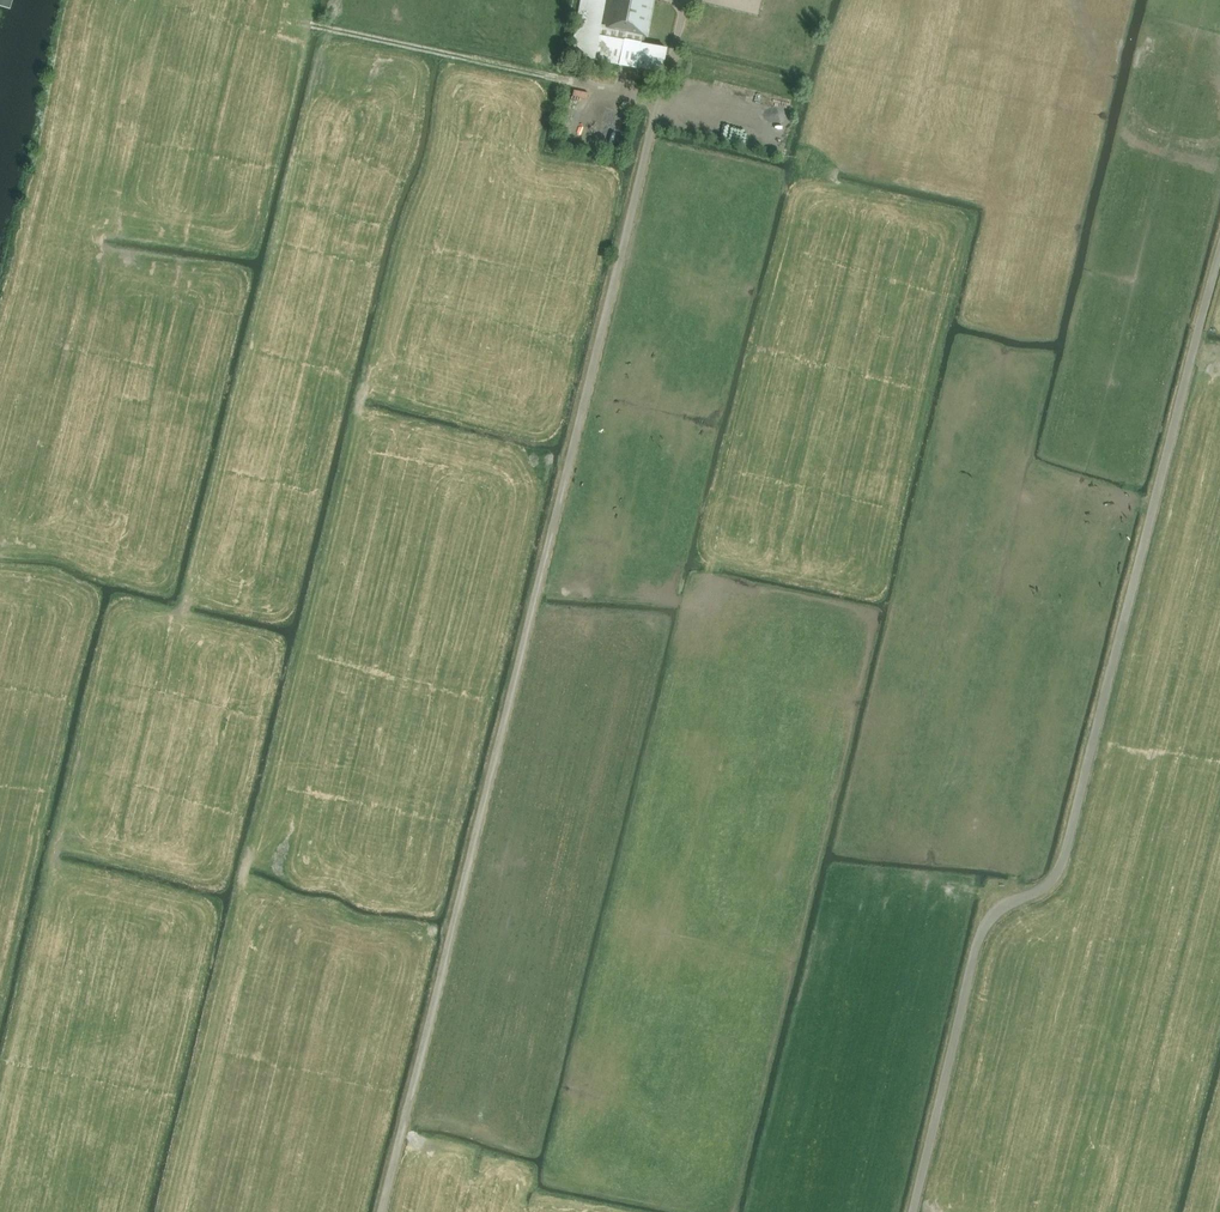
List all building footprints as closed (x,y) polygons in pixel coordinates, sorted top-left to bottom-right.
[(9,12),(13,0),(0,0),(0,9),(9,12)] [(571,55),(662,72),(666,48),(641,44),(642,36),(647,37),(654,0),(662,2),(662,0),(581,0),(571,55)]
